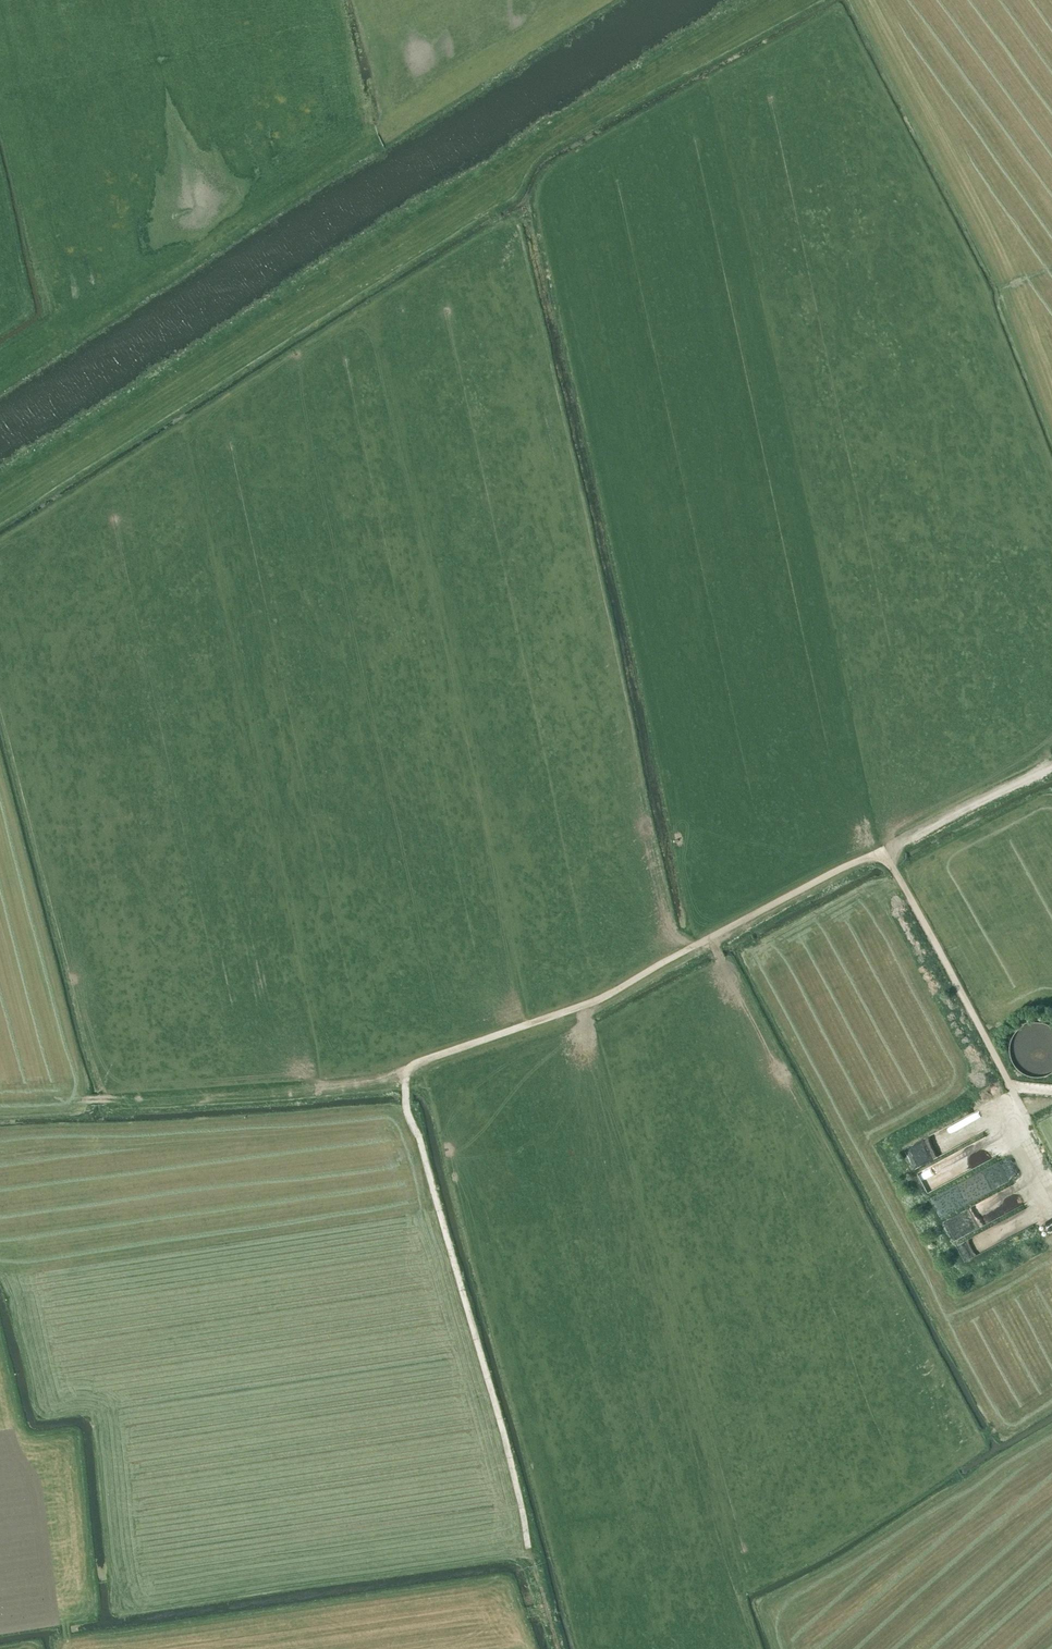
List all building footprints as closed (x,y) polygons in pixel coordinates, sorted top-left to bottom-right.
[(1040,1125),(1051,1147),(1051,1119),(1040,1125)] [(960,1173),(998,1158),(991,1139),(953,1154),(960,1173)]
